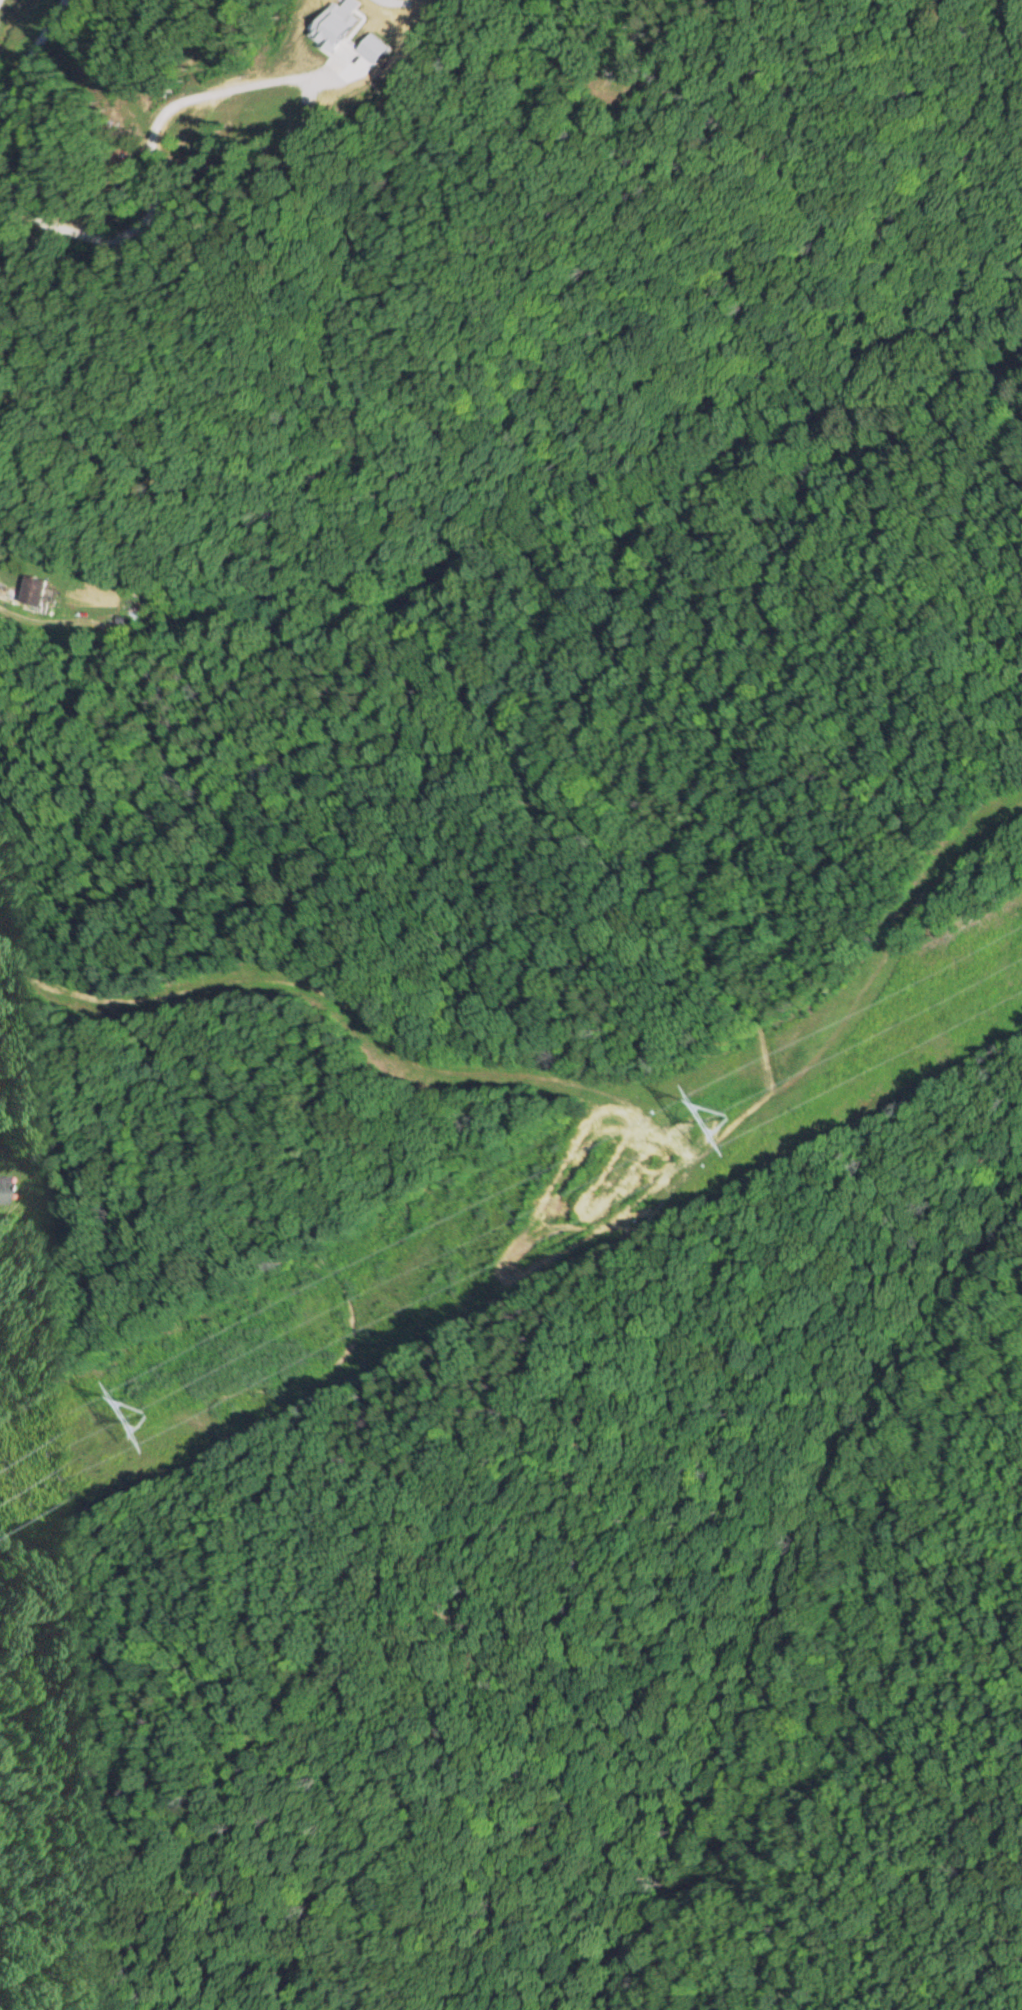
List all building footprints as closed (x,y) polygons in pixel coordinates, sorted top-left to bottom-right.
[(40,603),(45,578),(23,574),(18,599),(40,603)]
